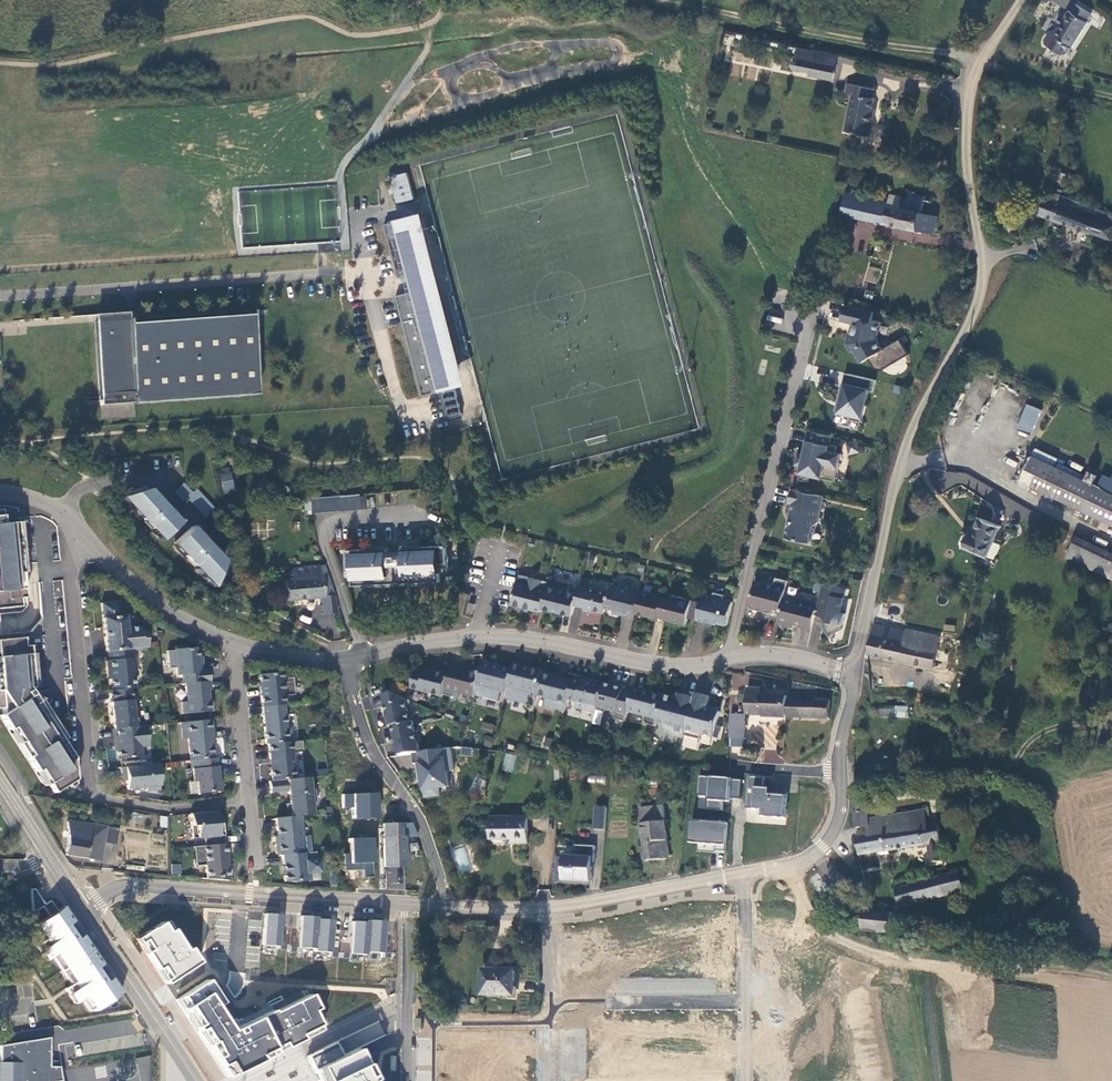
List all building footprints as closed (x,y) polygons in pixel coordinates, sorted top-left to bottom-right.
[(1081,22),(1086,14),(1072,6),(1068,14),(1064,12),(1059,21),(1054,18),(1051,23),(1056,26),(1051,34),(1048,32),(1045,34),(1040,41),(1041,47),(1057,55),(1062,53),(1065,48),(1067,48),(1082,22),(1081,22)] [(779,69),(780,51),(733,48),(732,66),(779,69)] [(829,53),(809,48),(807,56),(827,61),(829,53)] [(827,61),(807,56),(803,73),(826,78),(830,62),(827,61)] [(830,62),(826,78),(831,80),(835,63),(830,62)] [(873,89),(846,83),(844,93),(851,95),(843,131),(867,136),(872,113),(870,113),(873,98),(871,98),(873,89)] [(408,173),(390,175),(394,203),(411,200),(408,173)] [(926,202),(928,195),(907,191),(906,195),(888,192),(886,200),(868,197),(864,217),(916,227),(916,224),(919,209),(921,200),(926,202)] [(843,192),(839,212),(864,217),(868,197),(843,192)] [(1044,198),(1038,213),(1046,216),(1088,233),(1088,232),(1094,217),(1094,216),(1076,209),(1075,210),(1044,198)] [(939,213),(919,209),(916,224),(936,228),(939,213)] [(426,212),(387,223),(400,278),(411,275),(414,289),(398,293),(424,398),(437,394),(435,383),(439,382),(448,420),(464,414),(459,389),(469,388),(426,212)] [(1088,232),(1109,240),(1111,232),(1111,224),(1094,217),(1088,232)] [(852,333),(849,345),(854,352),(857,351),(864,363),(871,359),(878,369),(884,371),(912,355),(903,340),(880,353),(875,343),(879,325),(870,323),(873,315),(848,305),(844,321),(858,325),(856,333),(852,333)] [(135,419),(134,407),(257,398),(252,318),(129,326),(128,314),(94,316),(94,320),(100,409),(101,421),(135,419)] [(850,419),(862,421),(869,390),(874,391),(877,379),(848,373),(846,384),(842,383),(838,401),(842,402),(840,411),(851,414),(850,419)] [(1044,409),(1030,403),(1019,429),(1033,435),(1044,409)] [(809,481),(811,473),(820,475),(822,477),(836,480),(842,453),(836,452),(838,445),(830,443),(832,435),(810,430),(806,450),(808,450),(807,455),(799,453),(796,464),(802,465),(799,479),(809,481)] [(1021,480),(1111,524),(1111,493),(1034,455),(1021,480)] [(219,471),(224,494),(235,491),(230,468),(219,471)] [(183,484),(174,493),(183,502),(187,498),(205,518),(214,510),(196,490),(192,494),(183,484)] [(150,489),(141,492),(144,495),(141,499),(151,509),(160,500),(150,489)] [(813,526),(819,522),(825,496),(793,489),(790,501),(794,502),(791,515),(793,516),(791,524),(789,526),(786,537),(810,542),(813,526)] [(362,491),(308,496),(311,510),(363,506),(362,491)] [(141,492),(124,497),(163,539),(171,531),(160,520),(151,509),(141,499),(144,495),(141,492)] [(170,511),(160,520),(171,531),(181,522),(170,511)] [(997,527),(977,518),(968,536),(964,534),(958,547),(983,559),(997,527)] [(16,606),(15,598),(20,597),(13,521),(0,522),(0,607),(16,606)] [(193,527),(183,536),(193,547),(203,538),(193,527)] [(183,536),(175,543),(213,585),(220,569),(217,565),(223,560),(213,548),(203,558),(193,547),(183,536)] [(1064,557),(1111,579),(1111,561),(1071,542),(1064,557)] [(345,546),(346,564),(352,564),(352,581),(371,581),(371,583),(392,582),(392,580),(410,580),(410,582),(421,582),(421,579),(440,579),(439,561),(447,561),(447,544),(448,544),(448,543),(403,544),(403,548),(388,548),(387,545),(344,546),(345,546)] [(331,593),(323,562),(300,565),(301,576),(281,578),(283,599),(318,595),(331,593)] [(569,590),(571,580),(550,575),(547,588),(543,606),(572,613),(575,603),(578,592),(569,590)] [(517,581),(512,602),(542,610),(543,606),(547,588),(539,586),(541,578),(531,576),(529,584),(517,581)] [(592,579),(582,576),(578,592),(575,603),(604,610),(606,605),(609,590),(590,585),(592,579)] [(757,581),(750,607),(772,613),(773,607),(782,609),(785,597),(789,580),(777,577),(775,585),(757,581)] [(619,586),(611,584),(609,590),(606,605),(614,608),(613,611),(626,614),(627,611),(635,613),(636,612),(641,592),(632,589),(633,586),(620,582),(619,586)] [(824,623),(831,636),(843,628),(847,613),(842,611),(846,596),(841,595),(843,587),(824,582),(820,601),(817,613),(827,615),(829,620),(824,623)] [(671,598),(641,590),(641,592),(636,612),(657,617),(658,616),(666,618),(671,598)] [(702,601),(697,618),(717,623),(718,621),(728,624),(733,601),(724,599),(725,594),(715,591),(714,596),(704,594),(702,601)] [(331,593),(318,595),(321,613),(336,611),(331,593)] [(702,601),(672,594),(671,598),(666,618),(687,623),(689,617),(697,619),(697,618),(702,601)] [(782,609),(778,623),(795,627),(796,623),(813,627),(817,613),(820,601),(798,596),(797,600),(785,597),(782,609)] [(102,633),(104,649),(106,648),(129,646),(145,645),(143,626),(138,627),(138,624),(124,625),(123,613),(117,613),(116,598),(99,600),(100,610),(101,619),(104,619),(106,633),(102,633)] [(761,639),(772,641),(776,626),(764,623),(761,639)] [(906,632),(872,626),(867,654),(941,667),(944,651),(937,649),(939,636),(906,629),(906,632)] [(793,628),(792,644),(806,645),(808,629),(793,628)] [(0,639),(0,720),(6,729),(9,726),(27,754),(23,756),(33,771),(36,768),(45,782),(51,792),(72,778),(70,756),(38,708),(42,706),(37,698),(33,701),(24,687),(30,687),(26,645),(20,645),(19,637),(0,639)] [(179,672),(180,681),(182,681),(207,678),(206,667),(200,667),(199,659),(196,660),(195,647),(192,645),(185,646),(182,643),(173,644),(175,672),(179,672)] [(110,687),(128,685),(132,685),(131,671),(134,671),(132,655),(129,655),(129,646),(106,648),(107,657),(104,657),(105,663),(105,667),(109,667),(110,675),(109,675),(110,687)] [(480,672),(474,693),(499,699),(502,689),(507,690),(512,668),(483,661),(480,672)] [(512,668),(507,690),(506,695),(528,701),(530,689),(538,691),(544,670),(543,670),(514,662),(512,668)] [(450,663),(449,670),(443,693),(454,695),(456,689),(474,694),(474,693),(480,672),(461,668),(461,666),(450,663)] [(425,672),(416,669),(411,687),(443,695),(443,693),(449,670),(434,666),(433,669),(426,667),(425,672)] [(259,693),(260,704),(281,702),(282,702),(281,693),(292,692),(290,675),(280,676),(279,670),(257,672),(258,683),(261,687),(262,693),(259,693)] [(557,674),(544,670),(538,691),(538,693),(547,696),(545,704),(565,709),(568,699),(572,681),(556,676),(557,674)] [(575,706),(596,712),(598,707),(603,685),(592,682),(593,679),(574,674),(572,681),(568,699),(576,701),(575,706)] [(207,678),(182,681),(184,699),(180,700),(181,711),(210,708),(209,697),(206,698),(205,688),(208,687),(207,678)] [(1088,696),(1095,697),(1097,681),(1090,680),(1088,696)] [(603,685),(598,707),(606,709),(604,715),(626,721),(628,710),(633,691),(625,688),(625,685),(616,683),(615,685),(604,682),(603,685)] [(134,706),(130,706),(128,685),(110,687),(107,687),(108,699),(111,726),(131,724),(131,720),(136,719),(134,706)] [(760,713),(785,714),(787,696),(787,694),(762,693),(762,687),(748,686),(746,711),(760,713)] [(645,720),(647,723),(656,726),(657,722),(664,696),(643,691),(644,689),(634,687),(633,691),(628,710),(647,714),(645,720)] [(393,734),(396,752),(410,751),(417,750),(415,739),(417,739),(415,729),(413,729),(411,718),(410,718),(408,708),(407,709),(405,699),(406,696),(392,689),(382,691),(386,713),(384,713),(386,723),(389,722),(391,734),(393,734)] [(695,697),(685,735),(701,739),(702,734),(714,737),(721,711),(718,711),(707,708),(708,705),(710,696),(696,692),(695,697)] [(677,698),(664,694),(664,696),(657,722),(665,725),(666,728),(669,731),(672,733),(685,736),(685,735),(695,697),(685,694),(683,702),(677,701),(678,698),(677,698)] [(785,714),(800,716),(801,697),(787,696),(785,714)] [(829,718),(830,698),(813,696),(813,698),(801,697),(800,716),(829,718)] [(283,725),(281,702),(260,704),(263,742),(266,741),(289,739),(287,725),(283,725)] [(744,736),(746,711),(731,709),(729,735),(744,736)] [(881,714),(866,713),(866,724),(895,724),(895,710),(881,710),(881,714)] [(193,757),(210,756),(208,729),(209,729),(208,717),(179,720),(181,736),(186,736),(188,758),(193,757)] [(482,722),(480,730),(493,733),(495,725),(482,722)] [(137,742),(143,742),(142,723),(131,724),(111,726),(112,735),(113,744),(115,744),(116,756),(138,754),(137,742)] [(9,726),(6,729),(23,756),(27,754),(9,726)] [(558,737),(548,734),(545,745),(556,748),(558,737)] [(339,735),(323,737),(325,753),(333,752),(333,747),(340,746),(339,735)] [(266,741),(269,779),(293,776),(290,750),(301,749),(300,738),(289,739),(266,741)] [(417,750),(410,751),(412,761),(415,761),(416,771),(420,771),(423,794),(437,793),(436,785),(447,784),(445,769),(451,768),(448,745),(417,750)] [(472,746),(461,745),(460,753),(471,754),(472,746)] [(513,772),(515,755),(504,753),(502,770),(513,772)] [(218,788),(215,755),(210,756),(193,757),(193,766),(191,766),(192,779),(195,779),(196,791),(218,788)] [(122,777),(119,777),(120,786),(139,785),(139,789),(153,788),(152,783),(154,783),(152,761),(114,765),(115,770),(115,774),(121,774),(122,777)] [(350,778),(349,761),(342,762),(343,778),(350,778)] [(260,777),(267,778),(268,766),(261,765),(260,777)] [(42,785),(45,782),(36,768),(33,771),(42,785)] [(310,800),(314,800),(313,787),(309,788),(308,775),(293,776),(269,779),(268,779),(269,791),(287,790),(288,803),(284,807),(285,815),(296,814),(311,812),(310,800)] [(710,800),(710,808),(723,809),(724,801),(731,801),(731,798),(741,799),(743,780),(701,776),(699,795),(710,796),(710,800)] [(764,788),(765,777),(748,776),(746,808),(763,809),(763,815),(786,817),(787,796),(769,795),(770,788),(764,788)] [(481,790),(486,781),(478,777),(473,786),(481,790)] [(353,809),(354,819),(377,818),(376,793),(344,795),(345,810),(353,809)] [(857,811),(856,812),(853,812),(855,827),(867,825),(869,833),(857,835),(859,855),(927,845),(930,862),(942,860),(936,822),(925,824),(923,811),(867,819),(865,810),(862,810),(862,808),(862,806),(861,805),(859,805),(858,806),(857,807),(857,808),(857,811)] [(604,807),(593,806),(592,828),(602,829),(604,807)] [(660,806),(637,807),(641,857),(664,855),(660,806)] [(396,823),(395,808),(380,809),(381,824),(396,823)] [(187,812),(190,836),(201,835),(202,843),(223,841),(221,821),(215,821),(214,809),(187,812)] [(285,815),(274,816),(276,841),(273,841),(274,852),(277,852),(277,853),(280,853),(299,851),(298,835),(301,835),(299,814),(296,815),(296,814),(285,815)] [(160,816),(159,827),(166,827),(167,816),(160,816)] [(512,842),(526,843),(527,817),(490,816),(490,838),(513,839),(512,842)] [(115,825),(65,819),(66,838),(64,851),(99,855),(102,838),(114,839),(115,825)] [(701,842),(700,851),(726,854),(729,823),(693,820),(690,841),(701,842)] [(396,823),(381,824),(383,866),(402,865),(401,837),(397,837),(396,823)] [(126,841),(145,843),(146,833),(127,831),(126,841)] [(344,853),(345,871),(363,870),(364,878),(374,877),(371,838),(349,838),(349,853),(344,853)] [(202,843),(191,844),(193,864),(203,863),(204,876),(226,878),(223,841),(202,843)] [(592,845),(580,845),(580,848),(573,847),(572,855),(561,855),(560,879),(589,881),(590,861),(592,862),(592,845)] [(303,859),(302,851),(299,851),(280,853),(282,879),(294,880),(309,879),(307,858),(303,859)] [(171,874),(181,874),(181,864),(171,864),(171,874)] [(385,890),(403,890),(403,868),(386,868),(385,890)] [(958,872),(941,877),(946,896),(963,892),(958,872)] [(946,896),(941,877),(894,889),(900,908),(946,896)] [(73,984),(66,987),(77,1004),(85,999),(91,1011),(97,1008),(99,1011),(125,993),(114,977),(110,980),(101,967),(106,963),(86,934),(81,938),(72,925),(77,921),(66,907),(58,912),(53,901),(48,904),(37,888),(34,889),(34,913),(49,939),(38,945),(49,961),(55,956),(73,984)] [(890,914),(863,911),(862,929),(888,932),(890,914)] [(265,914),(263,945),(281,946),(282,915),(265,914)] [(316,949),(315,951),(332,952),(334,921),(318,920),(318,916),(300,915),(299,947),(316,949)] [(353,922),(351,954),(367,955),(368,952),(384,953),(386,921),(369,920),(368,922),(353,922)] [(161,921),(133,939),(166,985),(199,963),(189,947),(185,949),(172,928),(168,931),(161,921)] [(514,967),(483,967),(483,991),(515,990),(514,967)] [(651,996),(652,979),(618,977),(617,994),(651,996)] [(208,980),(178,999),(183,1008),(181,1009),(226,1077),(232,1073),(262,1059),(297,1043),(324,1030),(313,1011),(318,1009),(311,994),(274,1013),(272,1010),(230,1030),(216,1008),(222,1004),(208,980)] [(0,1047),(0,1080),(52,1080),(60,1079),(58,1068),(48,1067),(48,1039),(0,1047)] [(306,1058),(316,1078),(317,1080),(372,1080),(356,1049),(344,1055),(337,1042),(306,1058)] [(97,1076),(108,1073),(106,1066),(96,1069),(97,1076)]
